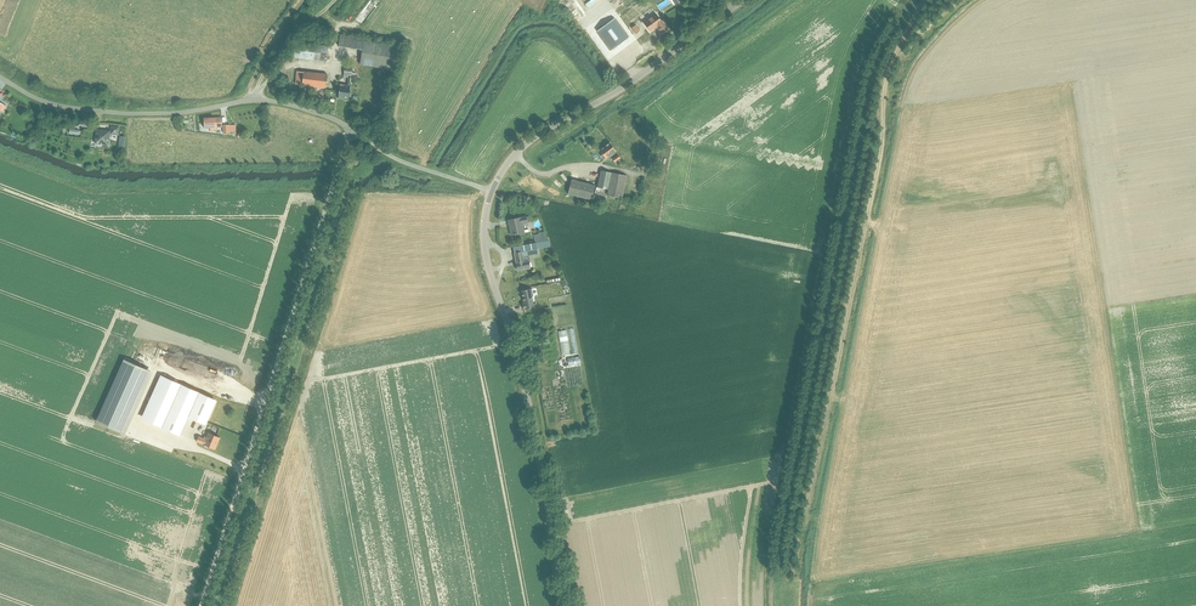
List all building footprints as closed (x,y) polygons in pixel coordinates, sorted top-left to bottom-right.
[(654,18),(645,24),(653,34),(661,28),(654,18)] [(614,19),(597,31),(611,50),(628,38),(614,19)] [(400,46),(364,40),(360,64),(396,70),(400,46)] [(352,73),(353,67),(344,66),(343,77),(348,77),(347,85),(340,84),(338,99),(343,99),(343,98),(349,99),(352,78),(352,77),(352,73)] [(325,88),(327,74),(297,71),(296,84),(325,88)] [(204,119),(204,125),(204,129),(222,128),(222,119),(204,119)] [(111,131),(96,130),(95,143),(108,144),(109,133),(118,134),(119,127),(112,126),(111,131)] [(236,126),(230,126),(223,126),(224,134),(230,134),(236,134),(236,126)] [(600,150),(603,153),(602,155),(602,157),(604,158),(606,157),(606,158),(615,151),(609,143),(600,150)] [(596,187),(594,197),(606,200),(608,189),(611,172),(601,170),(597,187),(596,187)] [(591,200),(595,185),(571,180),(568,194),(591,200)] [(521,225),(527,224),(526,217),(508,220),(511,236),(523,233),(521,225)] [(533,235),(535,243),(548,241),(545,232),(533,235)] [(515,263),(517,271),(530,269),(528,263),(530,262),(528,256),(537,254),(537,250),(551,247),(548,241),(535,243),(513,247),(516,263),(515,263)] [(531,289),(521,291),(523,303),(522,304),(523,310),(529,309),(530,308),(533,305),(532,297),(533,297),(531,289)] [(559,330),(563,354),(579,351),(578,345),(575,346),(576,349),(571,349),(568,328),(559,330)] [(581,365),(580,355),(569,355),(569,365),(581,365)] [(124,360),(106,401),(129,411),(147,371),(124,360)] [(143,417),(147,419),(161,425),(180,434),(188,417),(205,425),(216,401),(161,377),(143,417)] [(215,450),(220,438),(208,432),(207,437),(205,436),(204,438),(199,436),(196,441),(203,445),(203,444),(215,450)]
